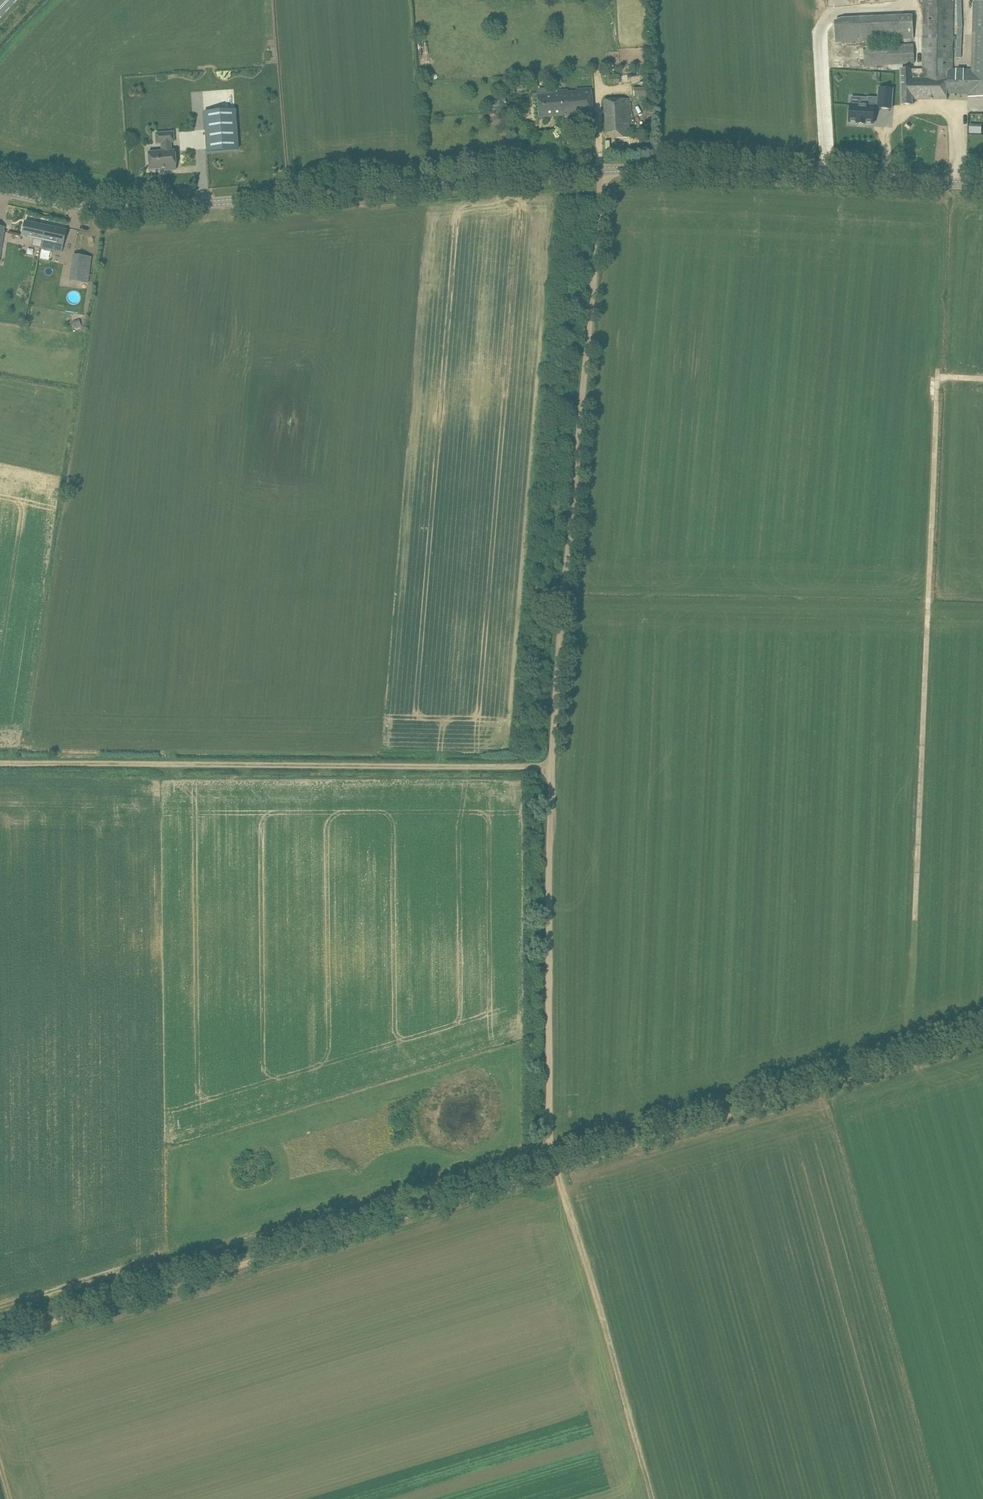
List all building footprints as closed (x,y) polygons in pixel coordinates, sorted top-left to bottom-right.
[(902,104),(913,104),(913,99),(947,99),(947,93),(969,94),(969,97),(982,97),(982,2),(974,1),(972,69),(953,69),(953,8),(953,0),(924,0),(924,7),(924,69),(902,69),(902,104)] [(836,42),(901,39),(914,39),(913,15),(839,19),(835,21),(836,42)] [(865,65),(915,63),(914,44),(864,46),(865,65)] [(647,87),(634,87),(634,95),(647,95),(647,87)] [(851,104),(850,122),(857,123),(857,124),(866,124),(866,123),(873,124),(875,108),(875,107),(878,107),(879,108),(892,108),(893,88),(879,88),(879,98),(869,97),(868,105),(851,104)] [(562,108),(563,115),(592,113),(591,89),(576,90),(574,92),(569,92),(567,90),(559,91),(560,108),(562,108)] [(553,95),(537,96),(539,117),(563,115),(562,108),(560,108),(559,91),(558,91),(558,90),(553,90),(553,95)] [(628,98),(604,99),(605,133),(614,138),(630,137),(629,103),(628,98)] [(488,100),(489,110),(500,109),(499,100),(488,100)] [(235,109),(204,111),(207,152),(238,150),(235,109)] [(530,123),(520,124),(521,139),(531,139),(530,123)] [(968,123),(968,133),(980,133),(981,123),(968,123)] [(176,170),(175,160),(175,150),(171,150),(171,142),(174,142),(173,132),(156,133),(157,143),(161,143),(162,151),(148,152),(150,169),(166,168),(166,170),(176,170)] [(66,231),(25,221),(21,235),(33,238),(32,246),(61,252),(66,231)] [(91,257),(73,255),(72,267),(90,269),(91,257)]
